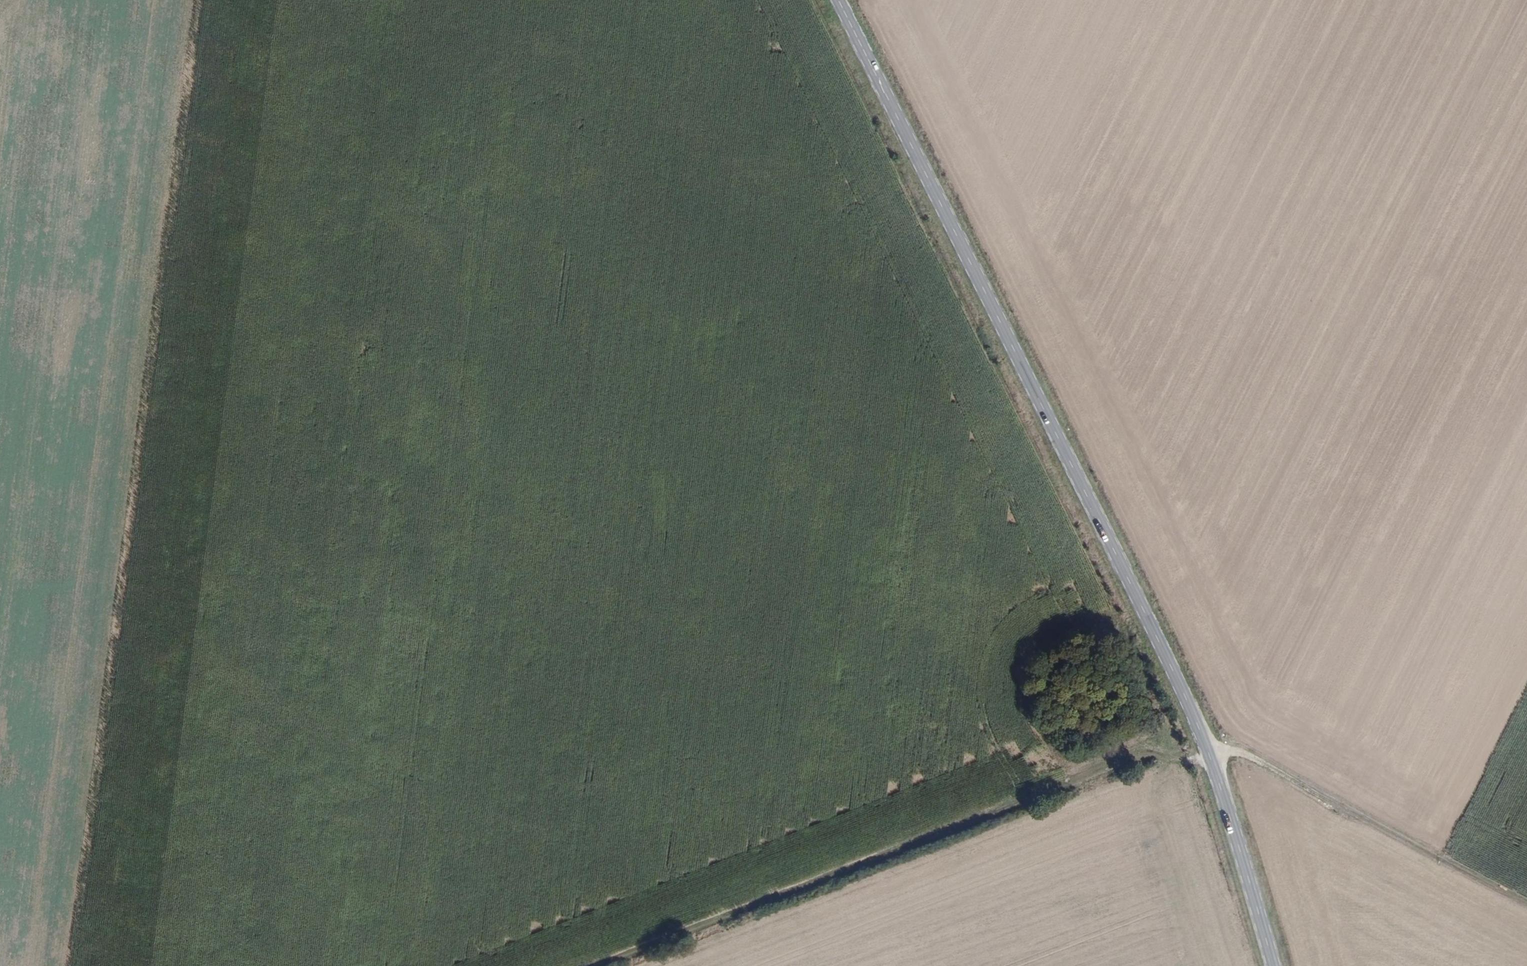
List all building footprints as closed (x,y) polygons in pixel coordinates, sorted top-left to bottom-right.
[(1218,745),(1227,743),(1223,733),(1215,735),(1218,745)]
